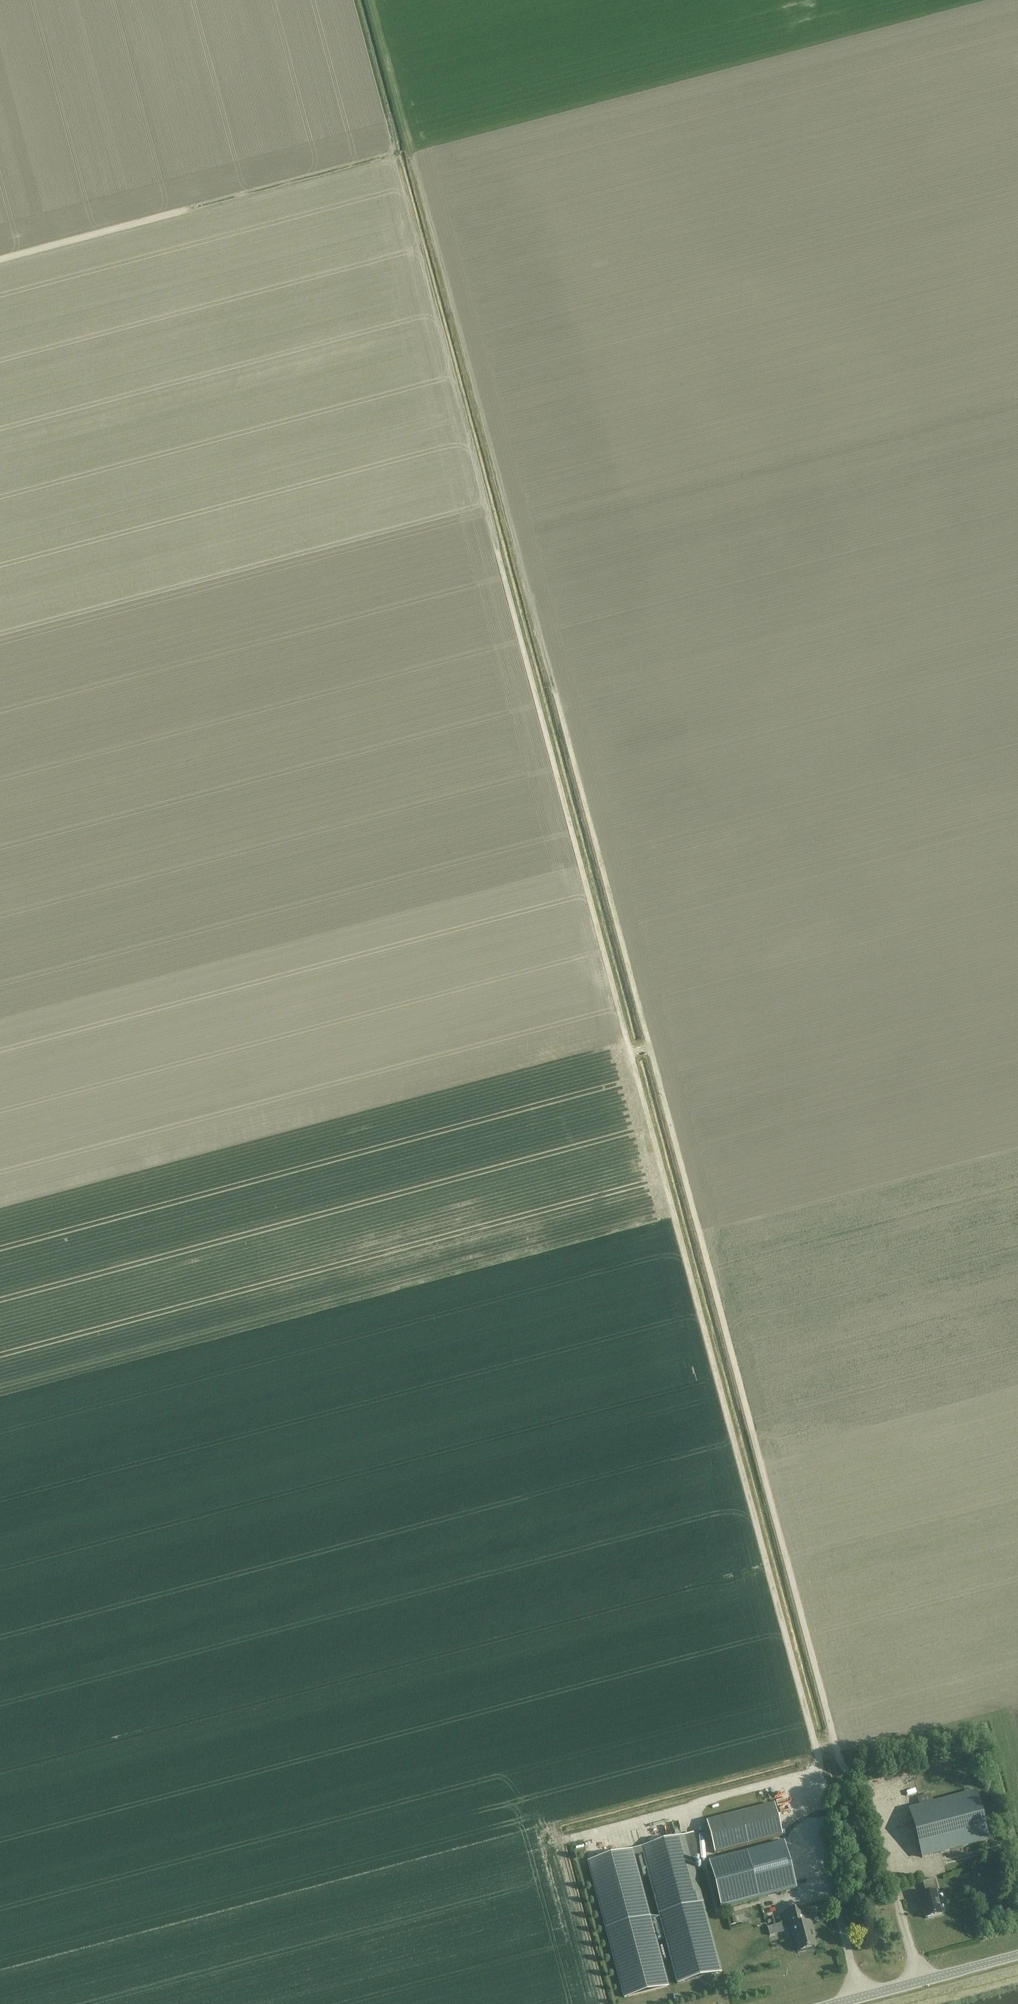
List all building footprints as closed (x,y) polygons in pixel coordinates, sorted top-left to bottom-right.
[(922,1857),(988,1840),(976,1792),(909,1810),(922,1857)] [(774,1804),(706,1822),(715,1853),(782,1836),(774,1804)] [(694,1833),(685,1835),(641,1847),(632,1849),(610,1855),(597,1859),(588,1861),(625,1997),(668,1986),(633,1855),(643,1852),(677,1983),(721,1972),(692,1862),(695,1862),(694,1858),(700,1857),(694,1833)] [(796,1888),(784,1843),(709,1863),(721,1908),(796,1888)] [(935,1879),(923,1882),(926,1894),(918,1896),(920,1904),(922,1904),(926,1918),(942,1914),(936,1892),(938,1892),(935,1879)] [(815,1893),(805,1895),(806,1903),(817,1901),(815,1893)] [(814,1932),(811,1922),(805,1923),(801,1908),(787,1912),(793,1937),(795,1936),(799,1951),(816,1947),(812,1933),(814,1932)] [(734,1915),(728,1917),(730,1925),(736,1923),(734,1915)]
